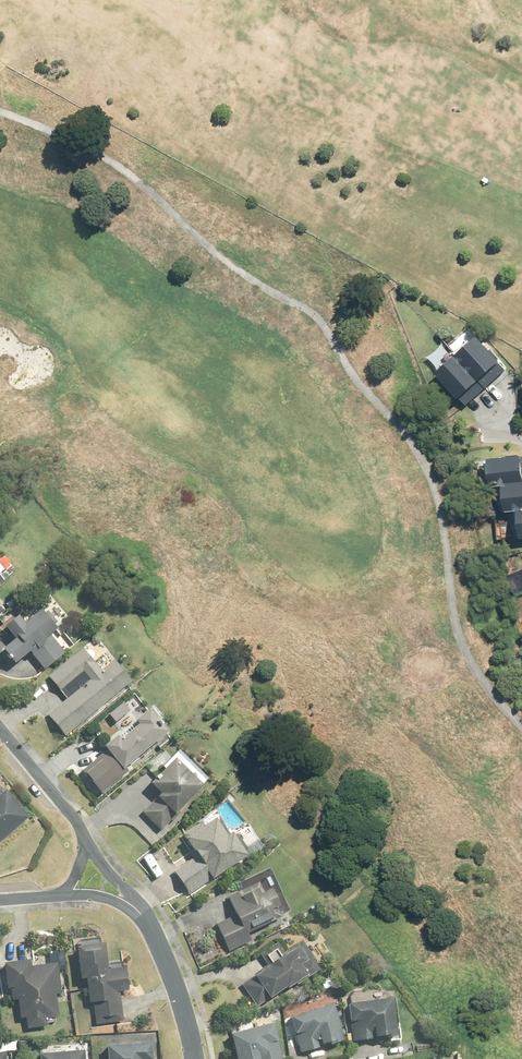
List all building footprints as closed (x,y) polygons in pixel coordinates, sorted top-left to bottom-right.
[(453,351),(485,385),(505,366),(473,332),(453,351)] [(453,351),(432,371),(464,404),(485,385),(453,351)] [(521,478),(521,455),(519,455),(519,452),(484,456),(487,483),(499,482),(499,481),(521,478)] [(499,482),(502,508),(514,507),(513,506),(521,505),(521,478),(499,481),(499,482)] [(514,507),(517,535),(521,535),(521,505),(513,506),(514,507)] [(6,623),(16,634),(3,645),(16,661),(30,649),(46,668),(66,651),(50,631),(57,625),(54,621),(57,619),(47,607),(46,608),(43,605),(25,620),(18,613),(6,623)] [(49,675),(67,697),(47,714),(66,735),(132,678),(114,658),(102,669),(83,646),(49,675)] [(129,693),(121,699),(127,707),(134,701),(129,693)] [(135,717),(138,721),(120,736),(118,732),(104,743),(123,766),(168,728),(149,705),(135,717)] [(169,737),(158,745),(161,748),(171,740),(169,737)] [(159,794),(143,811),(161,829),(177,813),(176,812),(205,783),(176,754),(151,779),(162,790),(158,794),(159,794)] [(31,815),(6,787),(0,792),(0,841),(31,815)] [(197,852),(173,869),(190,893),(249,851),(232,827),(228,830),(216,813),(203,822),(200,819),(183,831),(197,852)] [(237,912),(216,923),(229,949),(252,938),(248,930),(282,914),(277,903),(280,902),(273,884),(263,888),(259,880),(228,894),(237,912)] [(261,952),(268,963),(255,971),(256,973),(242,982),(258,1005),(274,994),(274,993),(288,984),(289,985),(293,982),(295,985),(321,967),(313,957),(315,956),(303,939),(285,951),(278,941),(261,952)] [(124,1020),(121,989),(128,989),(126,965),(108,967),(105,940),(77,943),(81,975),(87,974),(90,1000),(94,999),(96,1022),(124,1020)] [(49,1024),(48,1016),(59,1014),(56,992),(61,991),(57,960),(30,963),(29,956),(3,960),(7,985),(11,984),(12,998),(18,997),(20,1016),(26,1015),(28,1026),(49,1024)] [(331,979),(322,981),(324,988),(333,985),(331,979)] [(398,1033),(393,995),(350,1000),(354,1038),(375,1036),(375,1032),(383,1031),(383,1035),(398,1033)] [(334,1001),(291,1013),(302,1050),(345,1038),(334,1001)] [(232,1030),(239,1058),(277,1058),(283,1057),(274,1020),(232,1030)] [(298,1038),(289,1040),(291,1047),(300,1045),(298,1038)] [(107,1043),(108,1058),(154,1058),(154,1055),(153,1055),(152,1040),(107,1043)] [(39,1058),(85,1058),(84,1048),(39,1052),(39,1058)]
